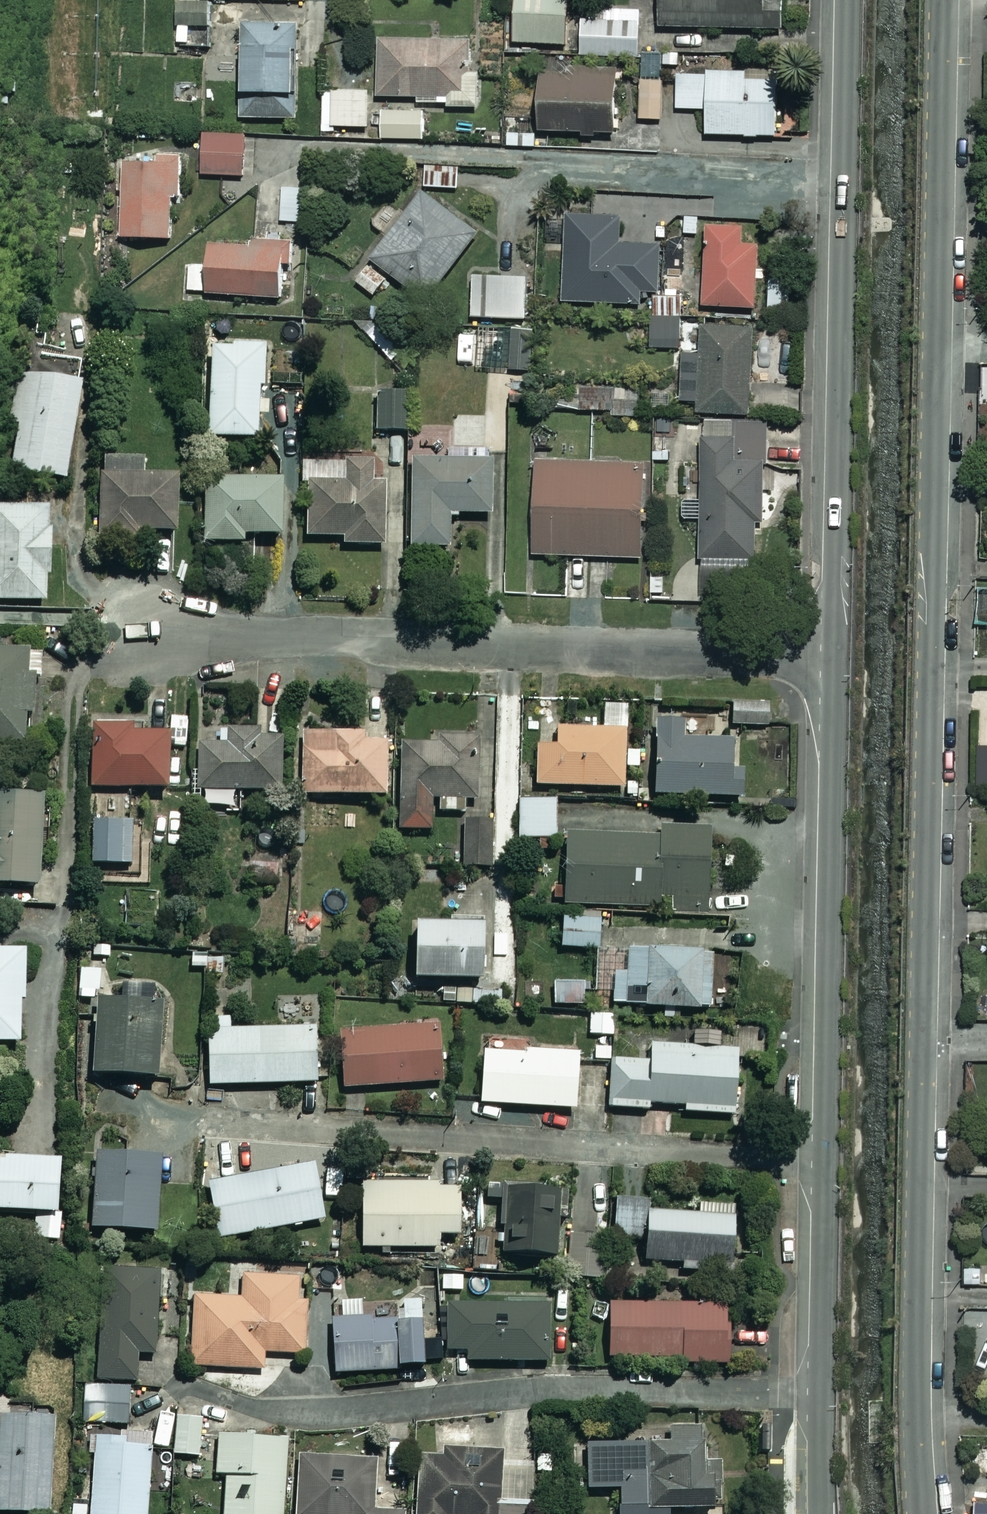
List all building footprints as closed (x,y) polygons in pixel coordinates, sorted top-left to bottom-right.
[(512,45),(566,47),(569,0),(514,0),(512,45)] [(783,30),(783,0),(660,0),(659,26),(783,30)] [(209,3),(177,2),(176,25),(209,28),(209,3)] [(640,10),(582,8),(579,48),(579,58),(639,60),(639,52),(640,10)] [(298,24),(241,24),(239,119),(297,120),(297,51),(298,24)] [(439,104),(439,99),(446,99),(447,107),(478,109),(480,74),(470,72),(471,41),(435,40),(379,38),(376,97),(417,98),(416,104),(439,104)] [(661,53),(643,52),(639,120),(660,121),(662,82),(659,82),(661,53)] [(541,76),(539,131),(616,134),(614,108),(615,71),(565,69),(564,77),(541,76)] [(776,138),(777,70),(706,70),(706,76),(677,75),(676,109),(705,111),(705,136),(776,138)] [(331,93),(323,93),(322,114),(322,132),(335,132),(335,128),(368,128),(368,91),(331,90),(331,93)] [(423,112),(381,111),(380,139),(423,141),(423,112)] [(245,138),(204,139),(205,178),(246,177),(245,138)] [(125,167),(124,188),(119,187),(118,196),(124,196),(123,236),(173,236),(175,195),(181,195),(182,159),(161,158),(160,168),(125,167)] [(425,166),(423,187),(458,189),(459,168),(425,166)] [(307,187),(285,185),(284,194),(282,219),(304,221),(307,188),(307,187)] [(480,234),(422,192),(369,260),(426,304),(480,234)] [(592,216),(565,215),(561,302),(641,306),(642,293),(659,293),(661,245),(621,243),(621,217),(592,216)] [(684,217),(680,219),(680,229),(683,229),(683,234),(697,235),(698,218),(684,217)] [(743,228),(704,226),(701,307),(756,310),(758,246),(742,245),(743,228)] [(665,227),(657,228),(657,238),(665,238),(665,227)] [(294,262),(296,239),(254,237),(254,244),(212,240),(209,291),(285,297),(288,261),(294,262)] [(386,279),(368,265),(355,282),(373,296),(386,279)] [(527,278),(473,276),(471,319),(525,321),(527,278)] [(662,297),(654,297),(653,314),(653,317),(681,317),(681,316),(682,297),(662,297)] [(681,318),(650,318),(649,349),(680,349),(681,318)] [(754,329),(700,326),(699,355),(683,354),(681,402),(697,403),(696,414),(750,417),(754,329)] [(533,331),(512,329),(509,372),(531,373),(533,331)] [(235,347),(213,346),(210,436),(235,437),(260,438),(261,387),(267,387),(268,345),(235,344),(235,347)] [(35,381),(18,378),(10,424),(21,426),(13,474),(66,483),(82,389),(35,381)] [(640,388),(582,385),(580,410),(593,411),(611,412),(611,416),(639,417),(640,388)] [(408,392),(378,391),(378,430),(407,431),(408,392)] [(765,463),(765,466),(767,466),(767,464),(768,422),(705,420),(704,438),(736,439),(736,462),(765,463)] [(756,524),(764,524),(765,466),(765,463),(736,462),(736,439),(704,438),(700,438),(699,501),(682,502),(682,518),(685,520),(699,521),(699,561),(756,563),(756,524)] [(147,458),(106,457),(106,473),(102,473),(100,534),(99,538),(141,539),(142,531),(180,533),(182,475),(146,473),(147,458)] [(495,459),(414,457),(412,547),(452,548),(452,513),(494,514),(495,459)] [(376,459),(348,458),(348,461),(304,461),(304,479),(309,479),(308,536),(345,537),(345,544),(387,545),(388,480),(376,480),(376,459)] [(591,463),(537,461),(533,556),(568,557),(607,559),(643,560),(645,465),(591,463)] [(241,478),(206,476),(205,542),(247,542),(248,535),(255,535),(285,536),(286,479),(241,478)] [(53,607),(56,537),(52,537),(53,522),(39,521),(39,515),(0,514),(0,605),(53,607)] [(31,757),(34,657),(0,656),(0,756),(31,757)] [(771,703),(734,702),(734,703),(733,725),(770,726),(770,724),(771,703)] [(690,720),(659,719),(657,797),(738,798),(739,742),(690,740),(690,720)] [(135,725),(94,723),(93,787),(172,790),(172,733),(135,732),(135,725)] [(285,737),(263,736),(263,729),(229,728),(229,743),(200,742),(199,790),(284,792),(285,737)] [(628,728),(561,729),(562,746),(541,746),(541,788),(629,787),(628,728)] [(390,749),(390,742),(367,742),(368,733),(304,732),(303,795),(389,797),(390,749)] [(481,800),(482,736),(439,735),(439,740),(403,741),(403,745),(401,830),(434,830),(435,799),(441,799),(441,811),(467,811),(467,800),(481,800)] [(0,795),(0,885),(46,886),(47,796),(0,795)] [(520,799),(520,839),(559,839),(558,799),(520,799)] [(495,819),(466,818),(464,867),(494,867),(495,819)] [(139,865),(139,821),(96,821),(96,865),(139,865)] [(717,831),(664,828),(663,840),(569,835),(565,905),(713,913),(717,831)] [(602,913),(565,911),(563,946),(600,949),(602,913)] [(490,926),(420,924),(417,979),(487,981),(490,926)] [(25,1044),(26,1002),(31,1003),(32,948),(2,947),(2,953),(0,953),(0,1043),(25,1044)] [(715,949),(631,949),(631,973),(619,973),(619,1007),(715,1007),(715,949)] [(103,969),(83,970),(84,999),(104,999),(103,969)] [(589,982),(554,982),(555,1005),(590,1005),(589,982)] [(163,1078),(167,1000),(163,991),(154,986),(127,985),(126,1002),(101,1001),(97,1075),(163,1078)] [(592,1014),(566,1014),(567,1041),(592,1040),(592,1014)] [(235,1018),(212,1019),(214,1086),(324,1083),(322,1028),(235,1031),(235,1018)] [(613,1020),(598,1021),(599,1057),(615,1057),(613,1020)] [(448,1088),(445,1025),(345,1031),(349,1093),(448,1088)] [(745,1050),(656,1046),(656,1062),(612,1059),(609,1108),(652,1110),(652,1105),(689,1107),(689,1111),(742,1114),(745,1050)] [(581,1053),(489,1050),(487,1108),(579,1111),(581,1053)] [(166,1158),(99,1155),(95,1229),(162,1233),(166,1158)] [(69,1214),(70,1161),(0,1160),(0,1212),(69,1214)] [(330,1222),(322,1165),(213,1180),(221,1237),(330,1222)] [(463,1184),(366,1185),(367,1248),(445,1247),(444,1235),(464,1235),(463,1184)] [(565,1193),(492,1188),(491,1209),(505,1210),(503,1254),(561,1258),(565,1193)] [(653,1200),(618,1199),(617,1239),(650,1240),(649,1262),(686,1263),(686,1270),(740,1271),(741,1207),(704,1206),(703,1214),(653,1213),(653,1200)] [(608,1237),(572,1237),(572,1277),(608,1277),(608,1237)] [(984,1253),(964,1254),(965,1285),(985,1284),(984,1253)] [(103,1267),(97,1380),(138,1382),(140,1354),(159,1355),(164,1270),(121,1268),(103,1267)] [(303,1278),(247,1276),(246,1297),(197,1296),(195,1367),(266,1370),(267,1353),(309,1354),(311,1302),(302,1301),(303,1278)] [(443,1327),(442,1300),(407,1302),(408,1318),(337,1322),(340,1372),(431,1366),(429,1328),(443,1327)] [(556,1305),(451,1306),(452,1354),(471,1353),(471,1363),(556,1362),(556,1305)] [(615,1305),(615,1359),(680,1360),(680,1365),(735,1365),(735,1305),(615,1305)] [(130,1424),(131,1387),(83,1384),(81,1422),(130,1424)] [(204,1415),(180,1414),(179,1454),(202,1455),(204,1415)] [(0,1458),(0,1513),(18,1513),(19,1509),(25,1509),(25,1513),(42,1513),(55,1513),(57,1418),(1,1417),(0,1458)] [(674,1430),(674,1445),(592,1447),(593,1490),(624,1489),(625,1513),(673,1513),(672,1510),(723,1509),(721,1464),(707,1465),(706,1429),(674,1430)] [(92,1436),(90,1454),(96,1454),(91,1513),(151,1513),(154,1449),(154,1435),(123,1433),(123,1438),(92,1436)] [(221,1437),(220,1476),(229,1476),(229,1513),(288,1513),(289,1437),(221,1437)] [(424,1454),(424,1478),(417,1478),(417,1513),(540,1513),(540,1507),(504,1507),(504,1453),(424,1454)] [(303,1456),(300,1513),(409,1513),(377,1512),(380,1460),(303,1456)] [(976,1504),(976,1513),(986,1513),(986,1503),(976,1504)]
